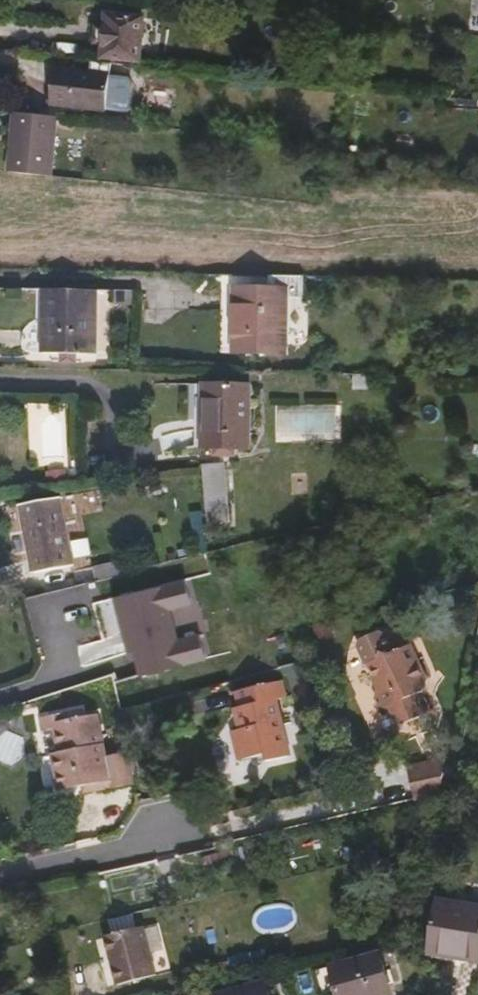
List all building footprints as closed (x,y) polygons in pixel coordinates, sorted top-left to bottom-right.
[(364,0),(317,0),(315,13),(361,21),(364,0)] [(140,64),(145,19),(100,15),(95,59),(140,64)] [(130,112),(132,83),(129,80),(56,72),(53,106),(126,114),(130,112)] [(53,179),(58,119),(15,114),(7,174),(53,179)] [(286,355),(287,299),(303,299),(303,277),(222,276),(221,354),(286,355)] [(96,356),(98,291),(44,291),(43,354),(96,356)] [(376,389),(376,377),(354,377),(354,389),(376,389)] [(249,450),(250,386),(195,385),(194,449),(212,449),(212,457),(235,457),(235,450),(249,450)] [(297,431),(339,433),(339,411),(298,410),(297,431)] [(229,522),(224,466),(202,467),(207,523),(229,522)] [(207,523),(202,467),(187,469),(190,496),(191,518),(196,517),(199,544),(208,543),(207,523)] [(73,566),(60,500),(21,507),(33,574),(73,566)] [(128,575),(125,560),(93,568),(96,583),(128,575)] [(134,615),(129,594),(102,600),(107,621),(134,615)] [(424,679),(407,646),(387,656),(378,653),(376,662),(367,666),(378,689),(375,702),(378,708),(390,712),(399,729),(427,715),(417,696),(424,679)] [(291,758),(278,700),(287,698),(283,680),(239,692),(245,719),(241,722),(243,732),(237,734),(239,744),(242,746),(245,756),(249,758),(259,756),(261,759),(268,758),(269,763),(291,758)] [(85,710),(53,716),(40,719),(43,732),(56,729),(61,753),(53,755),(60,791),(82,787),(83,795),(135,786),(129,753),(105,758),(97,716),(86,718),(85,710)] [(449,768),(438,770),(438,759),(398,768),(406,805),(450,794),(449,768)] [(254,860),(251,846),(202,857),(206,872),(254,860)] [(436,900),(427,954),(477,962),(477,906),(436,900)] [(157,976),(144,928),(106,937),(111,957),(113,957),(114,965),(113,965),(118,986),(157,976)] [(380,953),(331,966),(339,994),(392,994),(380,953)] [(266,982),(216,994),(269,994),(266,982)]
